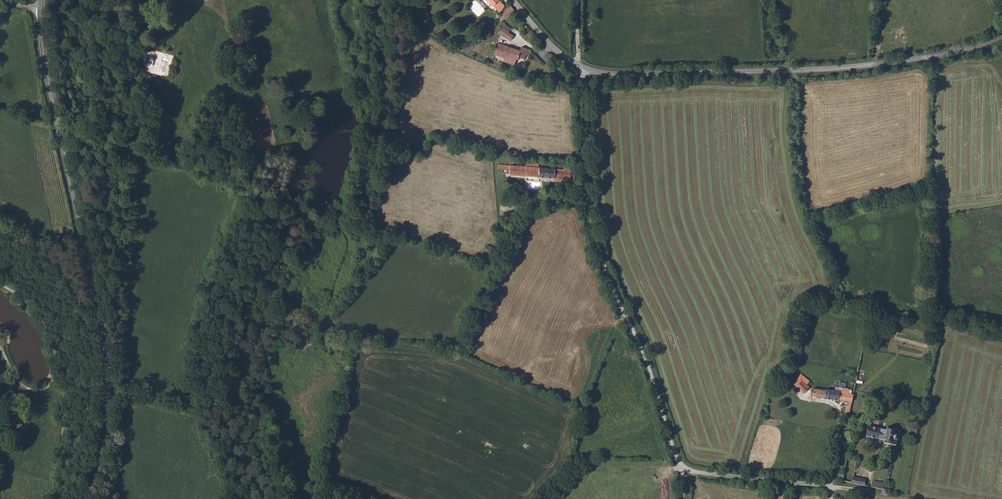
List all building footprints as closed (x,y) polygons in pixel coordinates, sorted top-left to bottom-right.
[(500,12),(504,5),(499,0),(487,0),(500,12)] [(510,5),(505,9),(506,11),(503,13),(507,17),(515,11),(510,5)] [(499,32),(511,40),(514,36),(508,32),(508,31),(502,27),(499,32)] [(494,54),(504,58),(503,61),(514,65),(516,59),(518,60),(523,62),(526,54),(529,55),(530,51),(527,50),(527,48),(522,46),(520,50),(498,42),(494,54)] [(151,57),(147,56),(146,63),(149,64),(149,65),(152,66),(153,65),(155,58),(154,57),(151,56),(151,57)] [(563,180),(564,169),(538,167),(539,162),(526,161),(525,166),(498,164),(498,169),(510,170),(510,174),(555,178),(555,179),(563,180)] [(793,384),(804,393),(809,387),(806,384),(809,381),(801,374),(793,384)] [(849,415),(849,412),(851,406),(853,394),(851,393),(852,390),(851,389),(850,389),(849,390),(848,390),(848,389),(842,388),(835,387),(835,390),(826,389),(826,390),(813,388),(812,396),(849,401),(848,406),(846,406),(845,414),(849,415)] [(868,427),(867,433),(866,437),(885,441),(884,444),(896,446),(898,435),(895,434),(896,429),(894,429),(887,428),(886,431),(868,427)] [(851,483),(864,486),(866,479),(853,477),(851,483)]
